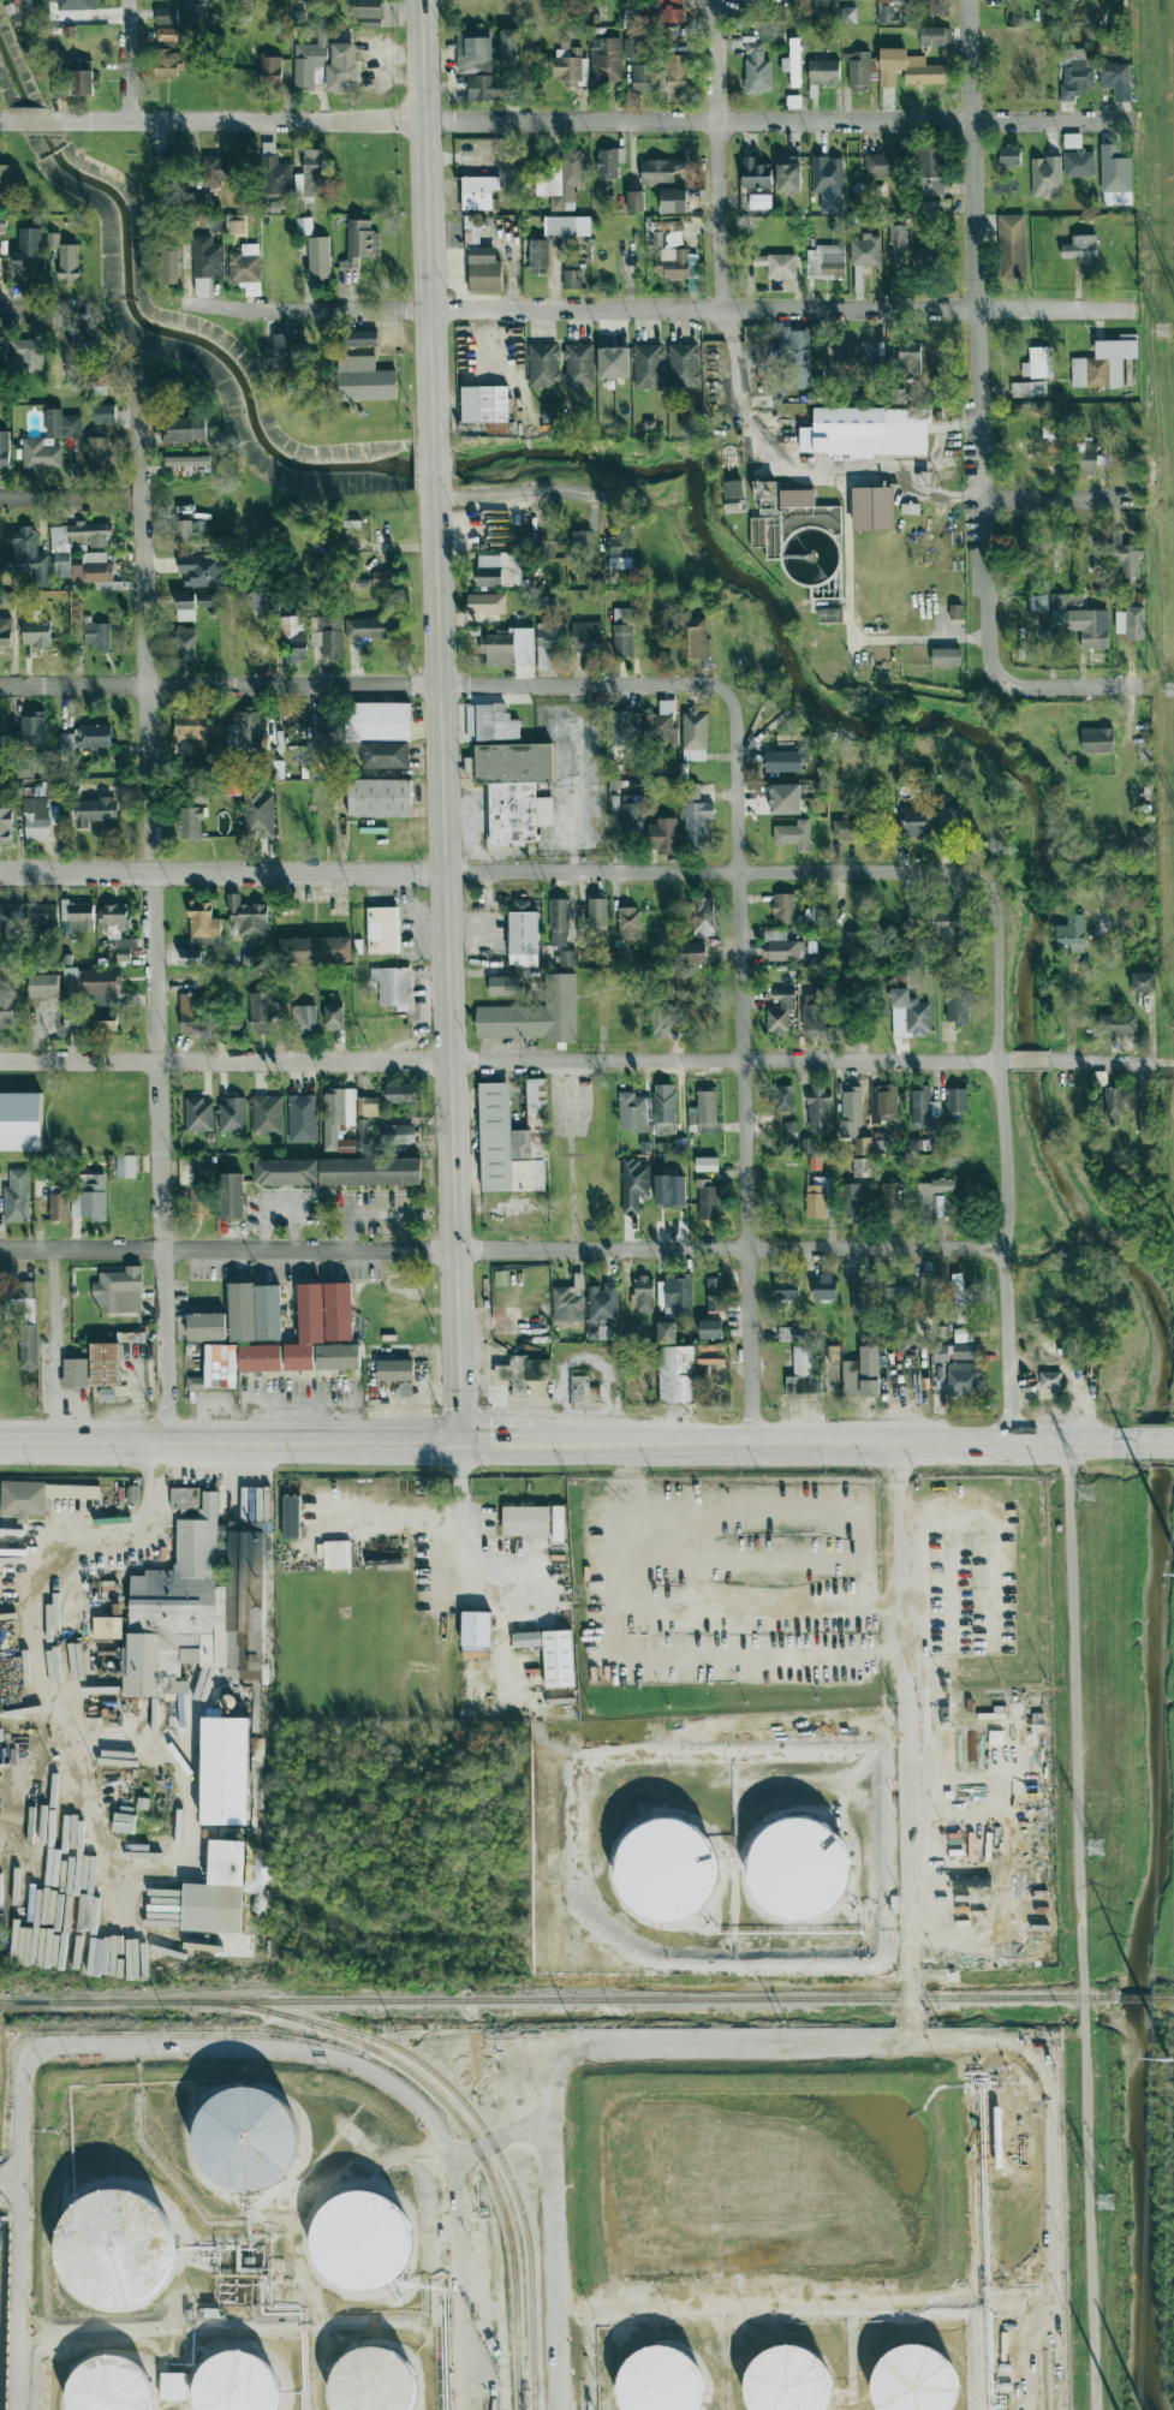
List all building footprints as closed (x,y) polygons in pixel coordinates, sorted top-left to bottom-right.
[(32,0),(15,0),(15,13),(32,12),(32,0)] [(97,0),(47,0),(47,2),(58,1),(58,10),(97,9),(97,0)] [(191,21),(206,21),(206,0),(190,0),(191,21)] [(349,18),(382,17),(382,0),(349,0),(349,18)] [(683,0),(656,0),(657,7),(635,7),(635,22),(684,21),(683,0)] [(739,11),(755,11),(755,0),(739,0),(739,11)] [(921,15),(938,16),(939,0),(921,0),(921,15)] [(896,5),(877,5),(878,24),(896,24),(896,5)] [(840,7),(841,23),(857,22),(856,7),(840,7)] [(177,25),(177,8),(155,8),(155,25),(177,25)] [(356,43),(326,43),(326,27),(317,27),(317,44),(294,44),(295,90),(314,89),(314,83),(326,83),(326,92),(347,91),(347,81),(356,80),(356,43)] [(921,45),(951,45),(951,27),(921,27),(921,45)] [(177,29),(159,29),(159,49),(155,49),(155,78),(177,78),(177,68),(188,68),(188,51),(177,51),(177,29)] [(517,29),(499,30),(500,67),(518,67),(517,29)] [(456,73),(491,73),(492,36),(457,35),(456,73)] [(621,37),(601,38),(601,48),(590,49),(591,83),(622,82),(621,37)] [(624,39),(625,57),(638,57),(638,38),(624,39)] [(800,87),(799,38),(789,38),(790,58),(781,58),(781,72),(791,72),(791,87),(800,87)] [(771,60),(764,60),(763,42),(745,42),(745,56),(744,56),(745,93),(771,93),(771,60)] [(1030,45),(1003,46),(1003,62),(1011,62),(1011,84),(1004,84),(1004,100),(1031,100),(1030,45)] [(879,86),(895,86),(895,71),(904,71),(904,84),(914,84),(914,85),(946,85),(946,65),(925,65),(925,56),(907,56),(907,48),(879,48),(879,86)] [(1061,101),(1074,101),(1075,94),(1085,95),(1085,87),(1093,87),(1094,67),(1084,67),(1085,49),(1062,48),(1061,101)] [(582,49),(553,50),(554,78),(563,77),(563,86),(588,85),(587,57),(582,58),(582,49)] [(848,53),(848,91),(869,91),(869,74),(877,74),(877,54),(848,53)] [(282,55),(261,54),(260,85),(281,86),(282,55)] [(688,54),(667,54),(666,102),(687,102),(688,54)] [(809,60),(809,85),(840,84),(839,60),(809,60)] [(72,95),(93,94),(92,61),(71,61),(72,95)] [(1129,101),(1130,63),(1100,62),(1099,78),(1107,78),(1107,86),(1115,86),(1115,101),(1129,101)] [(632,65),(632,93),(652,92),(651,64),(632,65)] [(468,75),(468,100),(504,100),(504,76),(468,75)] [(1094,150),(1082,150),(1081,133),(1063,133),(1064,150),(1064,177),(1095,176),(1094,150)] [(999,165),(1020,165),(1020,146),(999,146),(999,165)] [(625,162),(625,148),(598,149),(599,188),(612,187),(612,178),(618,178),(618,162),(625,162)] [(944,196),(943,148),(920,148),(921,196),(944,196)] [(322,197),(323,149),(304,149),(303,196),(322,197)] [(1101,192),(1132,192),(1131,149),(1100,149),(1101,192)] [(535,169),(535,196),(550,195),(551,211),(575,211),(574,189),(585,189),(584,150),(561,151),(561,169),(535,169)] [(865,153),(865,176),(903,175),(902,152),(865,153)] [(277,164),(277,153),(263,153),(262,195),(279,195),(279,200),(291,201),(292,164),(277,164)] [(175,154),(159,154),(158,174),(175,174),(175,154)] [(777,192),(801,192),(800,155),(777,156),(777,192)] [(201,156),(201,187),(221,187),(221,182),(235,182),(236,157),(201,156)] [(1062,196),(1061,156),(1045,157),(1045,158),(1031,159),(1032,197),(1062,196)] [(773,188),(772,164),(758,164),(757,157),(741,157),(742,189),(773,188)] [(841,195),(843,158),(813,157),(811,193),(841,195)] [(641,159),(641,184),(674,185),(674,169),(688,170),(688,160),(641,159)] [(0,161),(0,198),(11,198),(12,162),(0,161)] [(500,176),(461,177),(462,211),(492,210),(492,190),(500,190),(500,176)] [(686,213),(686,189),(660,188),(659,212),(686,213)] [(644,192),(627,191),(627,210),(644,210),(644,192)] [(771,209),(771,194),(748,194),(749,209),(771,209)] [(945,202),(921,201),(921,212),(944,213),(945,202)] [(1026,279),(1025,214),(998,215),(1000,280),(1026,279)] [(228,233),(245,233),(244,215),(227,215),(228,233)] [(591,217),(545,216),(545,235),(590,236),(591,217)] [(312,234),(313,218),(297,217),(297,234),(312,234)] [(359,257),(378,257),(379,232),(370,231),(370,220),(347,219),(346,260),(339,260),(339,268),(359,268),(359,257)] [(906,244),(905,220),(889,221),(890,244),(906,244)] [(653,221),(653,248),(661,248),(661,259),(655,259),(655,271),(663,271),(663,280),(687,280),(687,291),(698,291),(698,254),(688,254),(688,247),(682,247),(682,221),(653,221)] [(43,228),(18,228),(18,251),(13,251),(13,268),(22,268),(22,278),(42,278),(43,228)] [(465,231),(465,247),(479,246),(479,230),(465,231)] [(59,248),(59,233),(46,232),(46,247),(59,248)] [(851,265),(881,265),(880,234),(862,234),(862,240),(850,240),(851,265)] [(1071,235),(1072,244),(1061,244),(1061,258),(1079,257),(1079,260),(1097,259),(1097,234),(1071,235)] [(193,235),(194,277),(224,277),(224,243),(212,243),(211,235),(193,235)] [(309,282),(330,282),(329,237),(308,237),(309,282)] [(530,240),(529,272),(547,273),(547,240),(530,240)] [(79,245),(59,244),(58,281),(78,281),(79,245)] [(241,244),(241,252),(229,253),(229,282),(259,282),(259,244),(241,244)] [(916,267),(938,268),(938,246),(916,245),(916,267)] [(806,279),(844,278),(844,246),(806,246),(806,279)] [(501,291),(502,261),(496,261),(496,248),(468,247),(466,290),(501,291)] [(179,250),(162,250),(162,284),(179,284),(179,250)] [(753,255),(754,266),(767,266),(767,280),(795,280),(795,254),(753,255)] [(582,269),(563,270),(563,289),(582,288),(582,269)] [(208,277),(195,278),(195,296),(209,295),(208,277)] [(260,283),(246,283),(245,295),(260,296),(260,283)] [(809,328),(779,329),(780,375),(810,374),(809,328)] [(377,331),(344,331),(345,347),(377,346),(377,331)] [(264,349),(264,370),(300,370),(299,334),(273,335),(273,349),(264,349)] [(1071,387),(1123,387),(1123,358),(1137,358),(1137,334),(1120,334),(1120,340),(1095,340),(1095,358),(1071,357),(1071,387)] [(94,354),(94,339),(64,339),(65,378),(81,378),(80,354),(94,354)] [(43,370),(42,340),(13,341),(14,371),(43,370)] [(921,343),(899,342),(898,372),(920,373),(921,343)] [(528,344),(529,387),(558,386),(557,343),(528,344)] [(593,343),(564,344),(565,387),(594,386),(593,343)] [(849,343),(828,344),(829,373),(850,372),(849,343)] [(668,344),(669,387),(699,387),(698,344),(668,344)] [(663,345),(633,346),(634,389),(664,388),(663,345)] [(629,378),(628,347),(598,348),(599,379),(629,378)] [(1022,378),(1052,377),(1051,347),(1029,347),(1029,362),(1021,362),(1022,378)] [(337,356),(338,401),(396,400),(396,370),(375,370),(374,356),(337,356)] [(942,378),(932,378),(933,398),(943,398),(942,378)] [(1011,396),(1047,395),(1046,381),(1011,382),(1011,396)] [(509,386),(462,386),(461,422),(487,422),(487,432),(508,433),(509,386)] [(891,404),(906,403),(905,388),(890,389),(891,404)] [(115,405),(94,404),(94,422),(115,422),(115,405)] [(81,414),(62,415),(62,408),(46,409),(46,437),(81,437),(81,414)] [(928,454),(928,408),(813,409),(813,427),(799,427),(799,455),(928,454)] [(206,440),(205,416),(165,417),(165,442),(206,440)] [(1064,426),(1042,426),(1042,440),(1064,439),(1064,426)] [(224,447),(225,431),(209,430),(208,447),(224,447)] [(0,431),(0,468),(9,468),(9,431),(0,431)] [(109,433),(87,432),(86,468),(108,469),(109,433)] [(22,469),(62,468),(61,445),(53,445),(53,438),(22,438),(22,469)] [(1096,475),(1097,440),(1075,439),(1074,474),(1096,475)] [(210,457),(164,456),(164,465),(210,466),(210,457)] [(777,481),(756,481),(755,509),(776,509),(777,481)] [(852,530),(894,529),(893,487),(851,488),(852,530)] [(778,490),(779,508),(814,507),(814,489),(778,490)] [(192,520),(176,520),(177,541),(192,541),(192,520)] [(49,525),(50,552),(63,552),(63,545),(87,544),(87,548),(107,547),(107,536),(111,536),(111,523),(49,525)] [(2,573),(48,572),(47,555),(35,555),(35,526),(18,526),(18,531),(8,531),(8,556),(2,556),(2,573)] [(1145,558),(1144,544),(1120,544),(1120,529),(1110,530),(1111,564),(1120,564),(1120,578),(1138,578),(1138,558),(1145,558)] [(592,531),(572,530),(571,557),(592,558),(592,531)] [(1037,532),(1017,531),(1016,555),(1036,556),(1037,532)] [(539,534),(540,559),(555,558),(554,547),(560,547),(559,533),(539,534)] [(631,569),(632,537),(609,536),(608,568),(631,569)] [(107,552),(81,552),(81,564),(70,564),(70,582),(97,581),(97,585),(112,585),(112,562),(107,562),(107,552)] [(69,577),(68,553),(53,553),(53,577),(69,577)] [(519,585),(518,553),(476,554),(477,586),(519,585)] [(184,587),(222,586),(222,555),(178,556),(178,573),(184,573),(184,587)] [(394,586),(394,570),(372,571),(373,587),(394,586)] [(269,591),(250,592),(251,610),(270,610),(269,591)] [(15,606),(15,593),(0,593),(0,606),(15,606)] [(175,621),(196,621),(195,593),(175,594),(175,621)] [(198,606),(215,607),(216,595),(198,594),(198,606)] [(505,613),(505,594),(467,594),(467,613),(505,613)] [(1029,596),(1030,610),(1048,609),(1047,595),(1029,596)] [(556,610),(555,596),(538,597),(538,611),(556,610)] [(961,605),(949,604),(949,618),(961,619),(961,605)] [(1144,640),(1144,607),(1125,606),(1125,612),(1115,612),(1115,634),(1126,634),(1126,640),(1144,640)] [(631,624),(631,608),(613,608),(613,623),(631,624)] [(843,622),(842,608),(818,609),(818,622),(843,622)] [(1081,649),(1108,648),(1107,609),(1066,610),(1067,631),(1081,631),(1081,649)] [(284,663),(307,662),(306,624),(298,624),(297,616),(277,617),(278,639),(284,639),(284,663)] [(343,660),(342,616),(310,617),(310,646),(321,646),(322,660),(343,660)] [(345,618),(346,639),(397,638),(397,617),(345,618)] [(679,658),(708,658),(708,617),(679,618),(679,658)] [(0,618),(0,648),(11,648),(11,618),(0,618)] [(22,620),(22,644),(35,644),(35,648),(50,647),(50,620),(22,620)] [(537,622),(536,670),(556,670),(556,651),(565,651),(566,622),(537,622)] [(572,622),(572,644),(578,644),(578,654),(603,653),(602,622),(572,622)] [(109,649),(109,623),(84,623),(84,649),(109,649)] [(633,625),(614,625),(612,654),(632,655),(633,625)] [(195,628),(173,628),(173,660),(195,660),(195,628)] [(534,665),(533,628),(508,628),(508,634),(479,635),(480,654),(487,654),(487,666),(534,665)] [(960,648),(932,649),(932,666),(961,665),(960,648)] [(678,743),(678,727),(674,727),(673,701),(659,701),(659,713),(644,714),(645,744),(678,743)] [(410,703),(349,702),(348,740),(410,740),(410,703)] [(466,704),(467,740),(520,739),(519,719),(507,719),(507,703),(466,704)] [(633,746),(632,710),(609,711),(610,747),(633,746)] [(207,739),(207,711),(174,712),(174,740),(207,739)] [(260,711),(233,711),(233,724),(227,724),(226,748),(259,748),(260,711)] [(706,761),(707,711),(683,711),(682,761),(706,761)] [(46,747),(45,716),(22,716),(22,747),(46,747)] [(75,748),(111,747),(111,724),(75,725),(75,733),(59,734),(60,759),(75,759),(75,748)] [(1113,728),(1082,728),(1082,753),(1113,753),(1113,728)] [(329,733),(330,746),(340,745),(339,732),(329,733)] [(409,769),(409,743),(362,742),(362,768),(409,769)] [(474,745),(475,783),(484,783),(486,849),(524,848),(524,842),(537,841),(536,825),(553,825),(552,797),(536,797),(535,781),(552,780),(551,744),(474,745)] [(33,777),(33,750),(17,750),(16,777),(33,777)] [(764,751),(765,770),(809,770),(809,751),(764,751)] [(208,761),(186,761),(185,803),(207,803),(208,761)] [(410,779),(348,779),(348,817),(410,817),(410,779)] [(241,795),(240,780),(226,781),(227,795),(241,795)] [(713,802),(699,803),(699,782),(683,782),(684,847),(707,847),(707,819),(713,819),(713,802)] [(770,815),(801,814),(800,783),(770,784),(770,815)] [(244,838),(274,837),(273,794),(262,794),(261,787),(243,788),(244,838)] [(620,825),(642,826),(643,796),(621,795),(620,825)] [(24,839),(49,838),(48,797),(24,798),(24,839)] [(74,828),(88,828),(88,821),(117,820),(117,799),(73,800),(74,828)] [(200,819),(206,818),(205,807),(179,808),(180,841),(201,840),(200,819)] [(903,809),(904,838),(927,837),(926,808),(903,809)] [(960,809),(939,809),(939,831),(961,831),(960,809)] [(677,818),(653,818),(653,852),(676,853),(677,818)] [(810,853),(810,819),(797,819),(797,826),(773,826),(774,844),(797,844),(797,853),(810,853)] [(861,820),(833,820),(833,839),(862,839),(861,820)] [(1130,844),(1150,845),(1151,830),(1130,830),(1130,844)] [(795,893),(773,894),(774,923),(795,923),(795,893)] [(267,935),(267,904),(240,904),(240,894),(228,894),(229,935),(267,935)] [(713,896),(692,897),(693,938),(714,937),(713,896)] [(568,899),(550,899),(550,946),(568,946),(568,899)] [(607,899),(588,899),(588,927),(606,927),(607,899)] [(509,965),(537,965),(538,912),(530,912),(530,900),(510,900),(509,965)] [(93,901),(61,902),(61,932),(93,932),(93,901)] [(26,927),(58,926),(57,902),(26,904),(26,927)] [(211,918),(212,902),(189,902),(188,937),(220,937),(220,918),(211,918)] [(0,903),(0,926),(23,926),(23,904),(0,903)] [(966,942),(965,905),(927,906),(928,944),(966,942)] [(367,954),(399,954),(398,907),(366,907),(367,954)] [(639,940),(640,908),(617,907),(617,939),(639,940)] [(1084,914),(1067,914),(1067,925),(1055,925),(1056,945),(1070,944),(1070,951),(1084,951),(1084,914)] [(786,930),(764,930),(764,944),(763,944),(763,961),(803,960),(803,941),(786,941),(786,930)] [(351,962),(351,937),(279,938),(280,964),(351,962)] [(681,944),(681,963),(713,962),(712,943),(681,944)] [(181,966),(202,966),(202,950),(181,950),(181,966)] [(575,967),(575,950),(561,950),(561,966),(575,967)] [(370,968),(370,983),(379,983),(379,1006),(396,1005),(396,1011),(411,1011),(410,967),(370,968)] [(688,980),(687,971),(676,971),(676,981),(688,980)] [(1155,972),(1131,972),(1132,992),(1156,991),(1155,972)] [(476,1006),(476,1038),(546,1037),(546,1042),(576,1041),(576,973),(545,974),(545,1006),(476,1006)] [(30,998),(59,997),(58,974),(29,975),(30,998)] [(488,977),(489,996),(521,995),(520,976),(488,977)] [(946,1024),(970,1023),(969,983),(945,984),(946,1024)] [(823,988),(814,989),(814,995),(803,995),(803,1036),(824,1035),(823,988)] [(931,1036),(930,1000),(909,1000),(909,988),(891,988),(892,1037),(931,1036)] [(795,1010),(794,989),(773,989),(773,1001),(779,1001),(779,1008),(767,1009),(767,1036),(788,1036),(787,1010),(795,1010)] [(17,1027),(16,993),(0,993),(0,1027),(17,1027)] [(203,1032),(202,993),(179,993),(180,1032),(203,1032)] [(281,1017),(281,1002),(272,1002),(271,993),(249,993),(250,1032),(273,1031),(272,1018),(281,1017)] [(245,1030),(246,1019),(237,1019),(238,995),(226,995),(225,1029),(245,1030)] [(651,1004),(651,1038),(670,1038),(669,1024),(677,1024),(677,1003),(651,1004)] [(315,1005),(291,1006),(291,1025),(299,1025),(299,1034),(316,1034),(315,1005)] [(325,1030),(344,1029),(343,1005),(324,1005),(325,1030)] [(117,1021),(98,1020),(98,1012),(64,1012),(64,1029),(117,1030),(117,1021)] [(1137,1015),(1100,1015),(1100,1035),(1136,1036),(1137,1015)] [(481,1191),(547,1190),(545,1078),(525,1079),(526,1130),(511,1130),(510,1082),(479,1083),(481,1191)] [(415,1103),(415,1084),(385,1085),(385,1104),(415,1103)] [(675,1084),(653,1084),(655,1133),(676,1132),(675,1084)] [(898,1120),(897,1085),(876,1085),(877,1120),(898,1120)] [(931,1102),(930,1085),(911,1086),(912,1128),(931,1128),(930,1116),(940,1115),(939,1101),(931,1102)] [(773,1086),(774,1111),(794,1111),(793,1086),(773,1086)] [(862,1124),(861,1086),(841,1086),(843,1138),(857,1137),(857,1124),(862,1124)] [(1123,1115),(1123,1088),(1103,1087),(1102,1124),(1114,1125),(1115,1115),(1123,1115)] [(355,1127),(356,1089),(325,1088),(324,1126),(355,1127)] [(830,1088),(808,1088),(808,1132),(829,1132),(830,1088)] [(947,1113),(967,1113),(967,1088),(946,1088),(947,1113)] [(718,1132),(717,1090),(697,1091),(698,1132),(718,1132)] [(619,1131),(647,1131),(647,1122),(652,1123),(653,1098),(634,1097),(634,1092),(619,1091),(619,1131)] [(42,1150),(42,1092),(0,1092),(0,1150),(42,1150)] [(317,1141),(315,1095),(288,1096),(289,1142),(317,1141)] [(282,1134),(281,1096),(252,1096),(252,1135),(282,1134)] [(379,1097),(357,1098),(358,1117),(379,1116),(379,1097)] [(184,1099),(185,1132),(213,1131),(212,1098),(184,1099)] [(246,1099),(218,1099),(219,1132),(246,1132),(246,1099)] [(358,1136),(367,1137),(368,1119),(358,1119),(358,1136)] [(784,1144),(797,1144),(797,1122),(784,1122),(784,1144)] [(415,1144),(415,1125),(382,1125),(382,1144),(415,1144)] [(854,1155),(871,1155),(871,1138),(854,1138),(854,1155)] [(339,1153),(355,1153),(355,1140),(339,1140),(339,1153)] [(872,1153),(886,1154),(886,1141),(872,1140),(872,1153)] [(135,1155),(116,1156),(116,1178),(136,1178),(135,1155)] [(696,1172),(718,1171),(718,1157),(696,1158),(696,1172)] [(205,1170),(205,1158),(179,1158),(179,1184),(193,1184),(193,1170),(205,1170)] [(320,1186),(421,1184),(421,1158),(319,1159),(320,1186)] [(650,1165),(640,1165),(640,1158),(622,1158),(621,1214),(638,1214),(639,1198),(649,1198),(650,1165)] [(318,1159),(254,1160),(254,1185),(318,1184),(318,1159)] [(9,1169),(9,1187),(3,1187),(4,1222),(30,1221),(28,1168),(9,1169)] [(243,1219),(244,1173),(221,1173),(220,1219),(243,1219)] [(105,1222),(106,1175),(77,1175),(76,1192),(71,1191),(71,1217),(92,1217),(91,1221),(105,1222)] [(685,1175),(654,1175),(654,1206),(685,1206),(685,1175)] [(806,1217),(833,1218),(834,1178),(808,1176),(806,1217)] [(954,1192),(954,1181),(915,1180),(914,1222),(933,1222),(934,1192),(954,1192)] [(698,1182),(699,1219),(718,1219),(717,1181),(698,1182)] [(862,1183),(844,1184),(845,1219),(862,1218),(862,1183)] [(899,1183),(880,1183),(881,1206),(900,1205),(899,1183)] [(189,1184),(188,1217),(207,1217),(208,1185),(189,1184)] [(50,1220),(68,1221),(68,1188),(50,1187),(50,1220)] [(939,1198),(941,1211),(954,1209),(952,1196),(939,1198)] [(96,1313),(142,1312),(141,1266),(125,1266),(125,1272),(98,1272),(99,1283),(95,1283),(96,1313)] [(919,1272),(918,1320),(930,1321),(931,1307),(938,1307),(939,1273),(919,1272)] [(691,1273),(665,1273),(665,1307),(675,1307),(675,1314),(692,1314),(691,1273)] [(724,1273),(706,1273),(707,1311),(725,1310),(724,1273)] [(955,1323),(965,1322),(963,1274),(953,1274),(955,1323)] [(835,1299),(835,1275),(812,1275),(812,1299),(835,1299)] [(653,1311),(653,1277),(632,1277),(632,1311),(653,1311)] [(909,1277),(883,1277),(882,1297),(909,1298),(909,1277)] [(774,1279),(774,1301),(799,1300),(798,1278),(774,1279)] [(873,1316),(874,1278),(851,1278),(851,1316),(873,1316)] [(36,1282),(6,1282),(6,1321),(18,1321),(18,1369),(36,1369),(36,1282)] [(298,1284),(299,1344),(239,1345),(239,1372),(314,1370),(314,1341),(352,1341),(351,1283),(298,1284)] [(229,1341),(282,1340),(280,1284),(228,1285),(229,1341)] [(618,1284),(602,1284),(602,1286),(587,1286),(587,1323),(617,1323),(618,1284)] [(188,1314),(188,1341),(226,1340),(225,1313),(188,1314)] [(700,1321),(700,1339),(722,1338),(722,1320),(700,1321)] [(675,1322),(657,1322),(658,1344),(676,1343),(675,1322)] [(610,1339),(610,1326),(597,1325),(597,1331),(588,1331),(588,1339),(610,1339)] [(778,1340),(804,1340),(804,1328),(778,1328),(778,1340)] [(120,1386),(119,1343),(90,1343),(91,1386),(120,1386)] [(237,1345),(205,1344),(204,1387),(236,1388),(237,1345)] [(360,1369),(360,1344),(315,1345),(316,1369),(360,1369)] [(696,1344),(696,1364),(724,1364),(725,1345),(696,1344)] [(976,1344),(933,1345),(933,1360),(976,1359),(976,1344)] [(694,1346),(658,1347),(659,1404),(695,1403),(694,1346)] [(812,1346),(793,1347),(793,1376),(785,1377),(786,1393),(821,1393),(821,1375),(812,1375),(812,1346)] [(878,1346),(860,1346),(860,1361),(842,1361),(843,1395),(879,1395),(878,1346)] [(88,1387),(87,1358),(62,1359),(63,1387),(88,1387)] [(512,1397),(526,1397),(526,1381),(550,1381),(550,1358),(510,1358),(510,1365),(495,1365),(495,1381),(512,1381),(512,1397)] [(413,1360),(377,1360),(377,1380),(413,1381),(413,1360)] [(976,1363),(947,1364),(948,1393),(977,1392),(976,1363)] [(1061,1372),(1040,1372),(1039,1389),(1061,1390),(1061,1372)] [(570,1400),(600,1401),(600,1387),(588,1387),(589,1376),(571,1375),(570,1400)] [(204,1377),(187,1377),(187,1390),(204,1390),(204,1377)] [(399,1397),(412,1397),(412,1382),(399,1382),(399,1397)] [(99,1498),(100,1484),(1,1482),(0,1514),(17,1514),(17,1523),(27,1523),(27,1515),(45,1515),(45,1497),(99,1498)] [(264,1522),(217,1522),(218,1491),(200,1491),(200,1488),(170,1488),(170,1509),(177,1509),(176,1570),(144,1570),(144,1575),(130,1575),(129,1647),(121,1647),(121,1696),(189,1696),(189,1680),(180,1680),(181,1666),(241,1666),(241,1680),(264,1680),(264,1522)] [(282,1538),(299,1539),(300,1495),(282,1495),(282,1538)] [(502,1535),(549,1535),(549,1506),(502,1506),(502,1535)] [(563,1541),(563,1506),(553,1506),(552,1541),(563,1541)] [(121,1638),(121,1617),(93,1617),(93,1638),(121,1638)] [(542,1631),(545,1688),(574,1687),(571,1630),(542,1631)] [(512,1633),(513,1648),(541,1647),(541,1632),(512,1633)] [(250,1718),(203,1718),(202,1824),(248,1825),(250,1718)] [(136,1815),(114,1813),(112,1831),(134,1833),(136,1815)] [(657,1815),(687,1819),(705,1832),(717,1855),(717,1879),(705,1902),(690,1912),(665,1917),(639,1910),(620,1888),(615,1863),(621,1840),(632,1827),(644,1819),(657,1815)] [(791,1819),(821,1822),(840,1835),(852,1859),(851,1884),(839,1905),(823,1917),(798,1922),(773,1915),(753,1893),(749,1868),(756,1844),(767,1831),(777,1823),(791,1819)] [(183,1882),(181,1930),(242,1933),(245,1841),(210,1840),(208,1883),(183,1882)] [(211,2183),(199,2168),(192,2152),(192,2134),(197,2116),(208,2101),(222,2090),(240,2085),(258,2085),(276,2093),(290,2105),(299,2120),(303,2138),(300,2156),(292,2173),(280,2185),(263,2194),(245,2196),(227,2192),(211,2183)] [(65,2210),(93,2197),(120,2192),(147,2204),(166,2227),(171,2254),(163,2280),(148,2297),(125,2305),(106,2305),(84,2301),(62,2284),(54,2253),(56,2230),(65,2210)] [(324,2208),(344,2196),(368,2194),(385,2198),(404,2216),(411,2249),(403,2271),(381,2290),(354,2293),(334,2286),(318,2271),(310,2247),(312,2228),(324,2208)] [(836,2391),(831,2409),(754,2409),(752,2408),(749,2384),(755,2366),(769,2350),(789,2344),(815,2349),(832,2366),(836,2391)] [(707,2392),(700,2409),(624,2409),(622,2409),(618,2385),(624,2367),(638,2351),(660,2345),(684,2350),(701,2367),(707,2392)] [(416,2394),(410,2409),(331,2409),(327,2388),(333,2369),(347,2354),(369,2347),(393,2352),(410,2369),(416,2394)] [(964,2394),(958,2409),(879,2409),(875,2387),(881,2369),(895,2354),(916,2347),(941,2352),(958,2369),(964,2394)] [(279,2397),(274,2409),(194,2409),(190,2391),(196,2372),(210,2356),(231,2350),(256,2356),(273,2372),(279,2397)] [(154,2398),(150,2409),(69,2409),(66,2392),(72,2373),(87,2358),(107,2351),(132,2357),(149,2373),(154,2398)] [(160,2400),(186,2400),(187,2373),(161,2373),(160,2400)]
